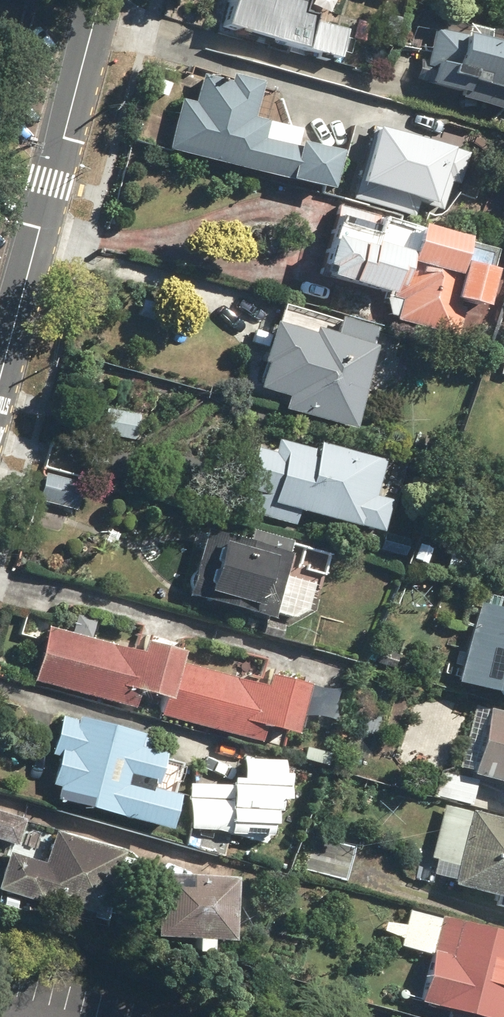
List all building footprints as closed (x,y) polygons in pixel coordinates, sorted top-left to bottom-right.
[(333,58),(342,29),(311,20),(312,15),(300,12),(303,0),(228,0),(229,0),(222,26),(333,58)] [(459,23),(456,34),(430,27),(420,63),(429,66),(425,82),(503,103),(503,34),(459,23)] [(164,149),(325,189),(334,151),(292,141),(295,130),(264,123),(265,119),(250,116),(259,81),(228,73),(226,81),(198,74),(191,101),(177,98),(164,149)] [(373,126),(359,177),(437,198),(451,146),(373,126)] [(392,319),(454,336),(463,303),(481,307),(491,272),(487,271),(492,252),(464,244),(465,240),(375,216),(371,227),(333,217),(319,267),(325,269),(322,278),(398,298),(392,319)] [(281,409),(351,429),(374,345),(370,344),(375,327),(337,316),(332,333),(310,327),(308,333),(268,322),(257,362),(261,363),(254,388),(285,396),(281,409)] [(96,432),(129,438),(133,413),(100,407),(96,432)] [(297,510),(379,533),(388,500),(372,495),(382,460),(315,442),(313,449),(274,439),(271,451),(255,447),(238,511),(293,526),(297,510)] [(36,500),(67,508),(73,484),(42,476),(36,500)] [(185,594),(270,618),(288,553),(203,529),(185,594)] [(377,550),(403,556),(407,540),(382,534),(377,550)] [(411,558),(422,564),(429,550),(418,544),(411,558)] [(503,696),(503,610),(475,602),(453,682),(503,696)] [(162,717),(256,743),(261,725),(288,733),(302,684),(267,675),(264,687),(178,663),(181,651),(141,640),(138,651),(46,626),(31,681),(130,708),(135,690),(167,699),(162,717)] [(486,708),(467,774),(503,784),(503,713),(486,708)] [(53,799),(165,829),(174,795),(147,788),(149,779),(154,780),(161,753),(137,746),(141,733),(76,715),(75,720),(59,716),(48,754),(57,756),(49,784),(57,786),(53,799)] [(225,835),(268,836),(268,825),(271,825),(271,809),(274,809),(275,799),(285,799),(285,775),(279,775),(279,759),(240,759),(240,778),(229,778),(228,784),(186,783),(186,830),(215,830),(225,835)] [(495,898),(493,906),(503,909),(503,820),(468,810),(467,812),(439,805),(421,873),(449,880),(447,885),(495,898)] [(15,845),(24,818),(0,811),(0,841),(15,845)] [(99,916),(119,850),(52,831),(43,862),(6,851),(0,871),(0,890),(41,903),(42,898),(99,916)] [(300,869),(340,881),(350,848),(309,836),(300,869)] [(153,936),(229,939),(232,877),(155,874),(153,936)] [(476,1016),(496,1016),(503,985),(503,932),(437,915),(436,918),(406,911),(396,946),(427,954),(415,1001),(476,1016)]
